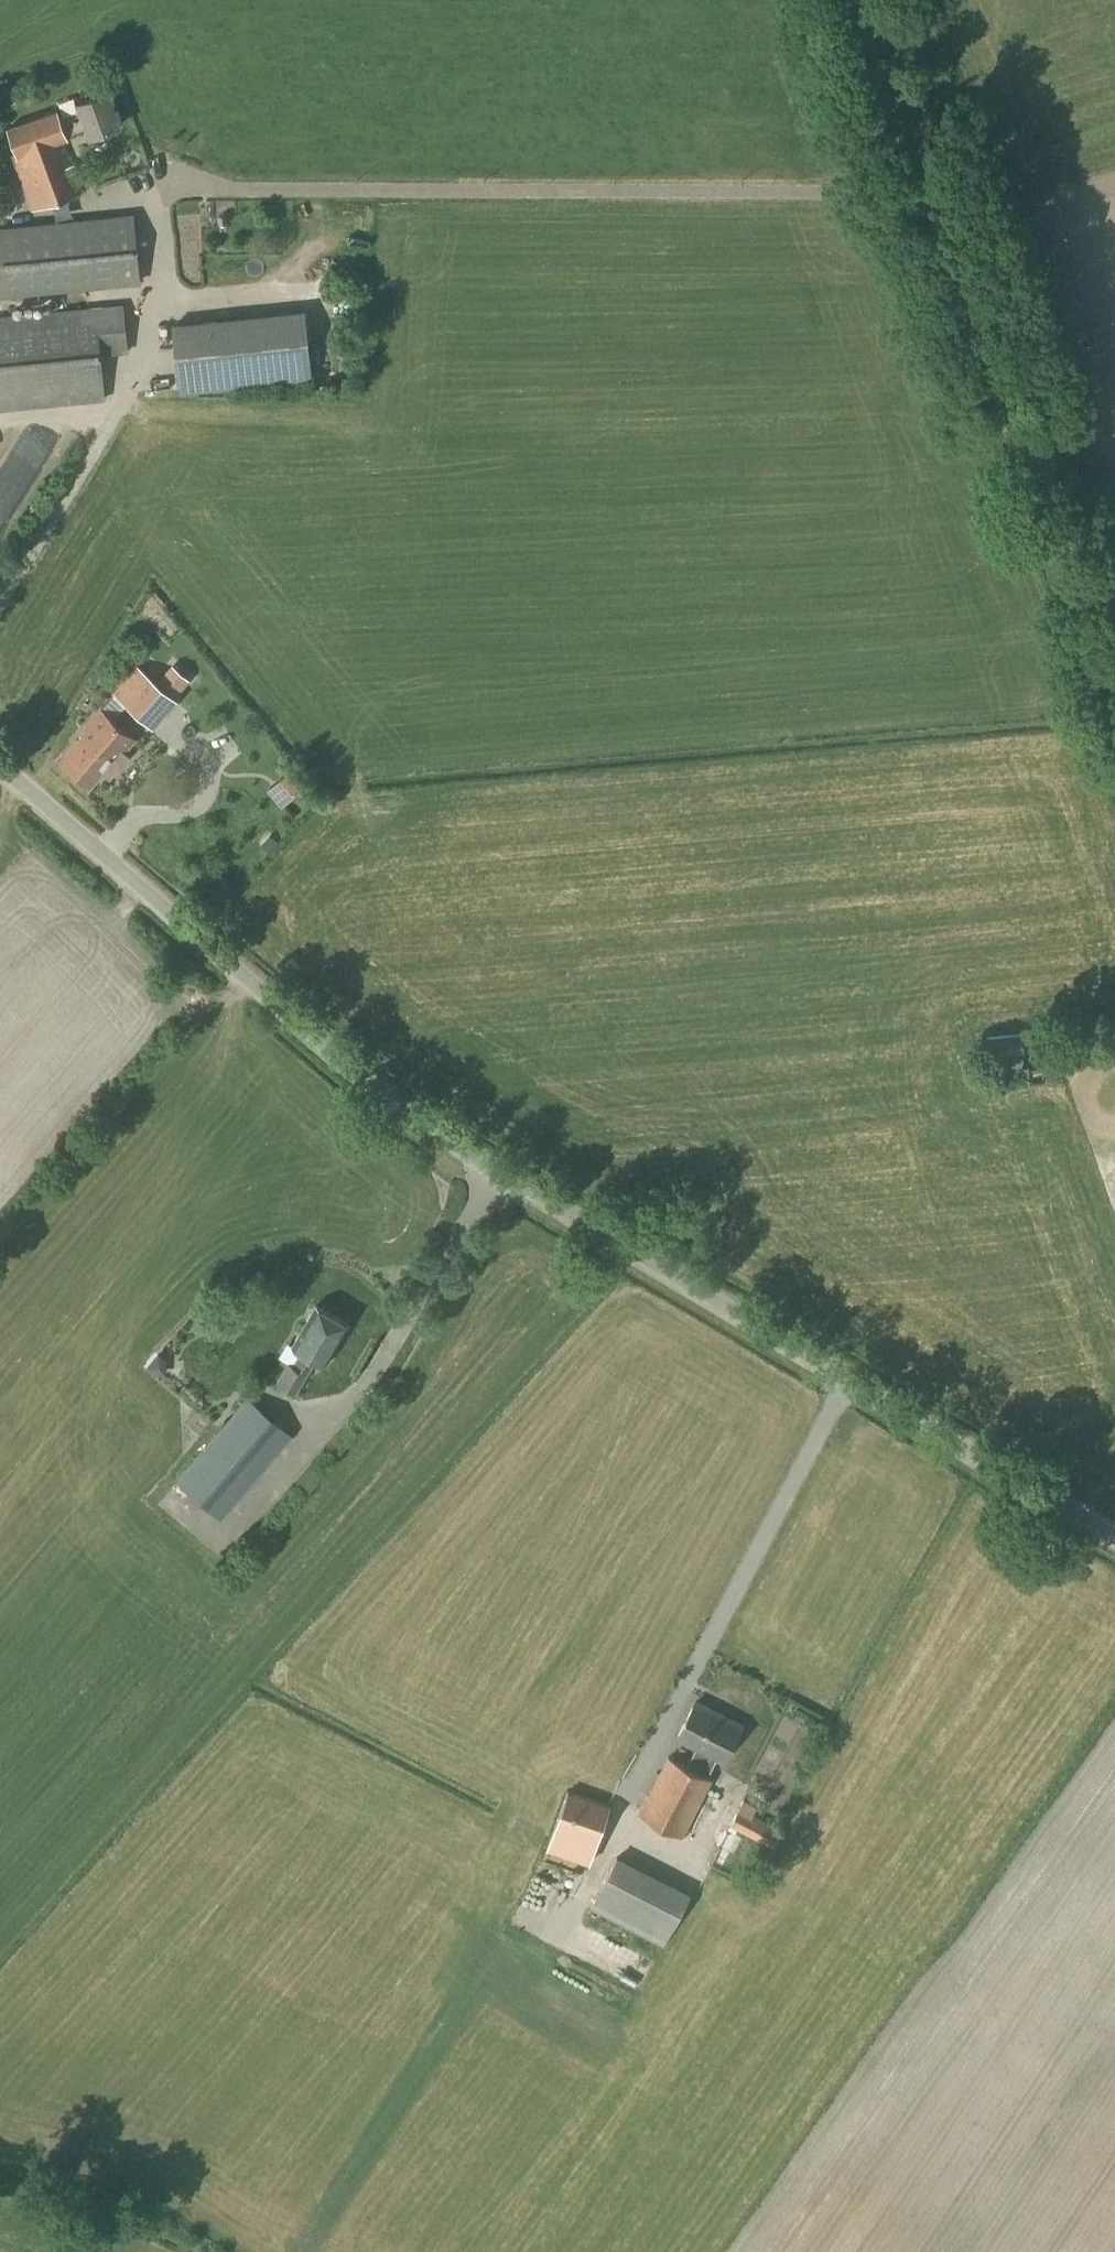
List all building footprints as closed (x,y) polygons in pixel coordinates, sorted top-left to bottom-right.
[(120,126),(108,92),(78,103),(80,109),(59,117),(57,110),(7,128),(16,153),(11,155),(31,210),(84,192),(63,140),(67,138),(66,136),(88,129),(90,136),(120,126)] [(141,282),(134,216),(0,231),(0,261),(4,297),(141,282)] [(106,400),(101,355),(129,352),(123,304),(0,316),(0,411),(106,400)] [(179,393),(312,379),(305,309),(172,322),(179,393)] [(171,699),(187,680),(172,666),(156,685),(137,668),(115,693),(150,723),(171,699)] [(133,738),(102,710),(82,733),(85,735),(62,761),(88,784),(91,786),(102,773),(110,780),(129,757),(124,752),(135,740),(133,738)] [(293,797),(311,782),(296,765),(278,780),(293,797)] [(262,846),(268,852),(277,843),(271,837),(262,846)] [(1022,1063),(1021,1053),(1024,1053),(1023,1034),(987,1037),(989,1056),(991,1056),(991,1065),(1022,1063)] [(326,1364),(344,1331),(349,1322),(315,1304),(292,1346),(300,1350),(291,1364),(288,1361),(276,1382),(296,1394),(316,1359),(326,1364)] [(221,1519),(292,1434),(248,1397),(176,1482),(221,1519)] [(723,1761),(742,1725),(695,1701),(677,1737),(695,1746),(686,1765),(667,1756),(638,1813),(683,1837),(712,1778),(708,1776),(717,1758),(723,1761)] [(590,1863),(610,1804),(567,1789),(546,1848),(590,1863)] [(774,1848),(783,1830),(753,1815),(757,1807),(743,1800),(731,1826),(774,1848)] [(664,1947),(691,1893),(617,1855),(589,1909),(664,1947)]
